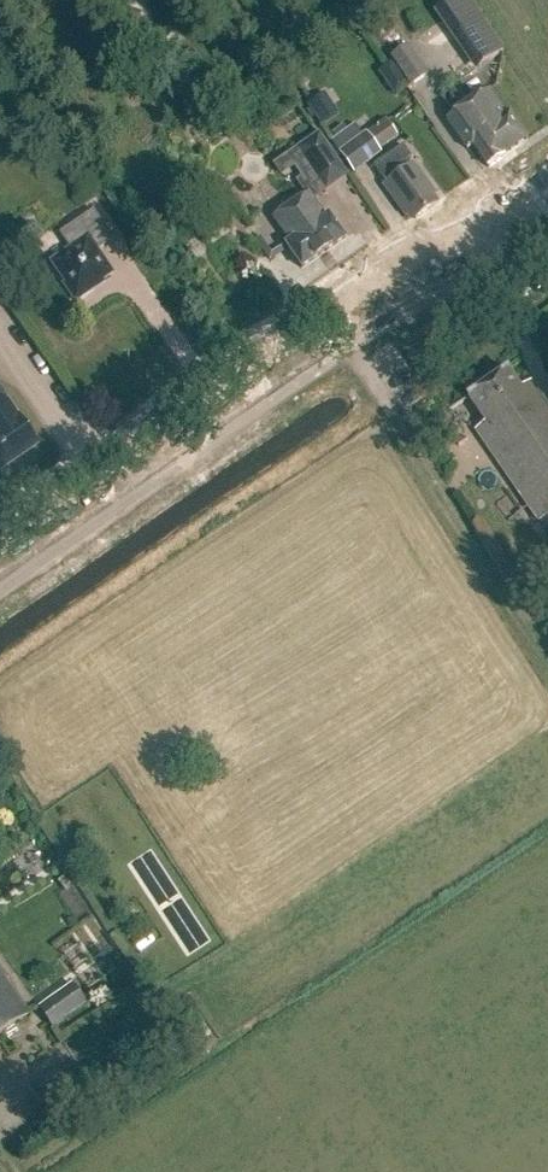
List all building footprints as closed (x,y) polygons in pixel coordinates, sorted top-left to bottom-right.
[(46,13),(63,1),(63,0),(36,0),(46,13)] [(479,67),(503,51),(468,0),(450,0),(438,8),(479,67)] [(391,58),(412,88),(429,76),(408,46),(391,58)] [(473,146),(489,168),(503,158),(502,158),(527,140),(509,114),(506,117),(488,91),(447,119),(468,150),(473,146)] [(338,114),(324,94),(306,107),(320,126),(338,114)] [(385,121),(366,134),(376,147),(394,134),(385,121)] [(366,133),(339,153),(354,173),(380,153),(376,147),(366,134),(366,133)] [(301,180),(296,184),(306,198),(309,196),(314,202),(346,180),(349,177),(320,135),(298,150),(272,168),(280,179),(294,170),(301,180)] [(410,212),(415,219),(434,206),(429,198),(434,195),(413,164),(409,166),(406,161),(411,158),(403,146),(374,167),(386,183),(383,185),(405,216),(410,212)] [(286,245),(302,268),(345,239),(328,215),(324,218),(314,202),(309,196),(306,198),(274,220),(289,242),(286,245)] [(51,263),(65,283),(63,284),(76,303),(93,290),(92,288),(112,274),(97,251),(114,240),(94,210),(59,234),(70,250),(51,263)] [(485,425),(474,432),(537,521),(547,513),(547,410),(530,383),(521,390),(507,370),(466,398),(485,425)] [(37,444),(18,416),(16,418),(4,401),(7,399),(0,390),(0,469),(37,444)] [(26,1015),(0,978),(0,1033),(26,1015)] [(36,1008),(49,1027),(83,1004),(70,985),(36,1008)]
